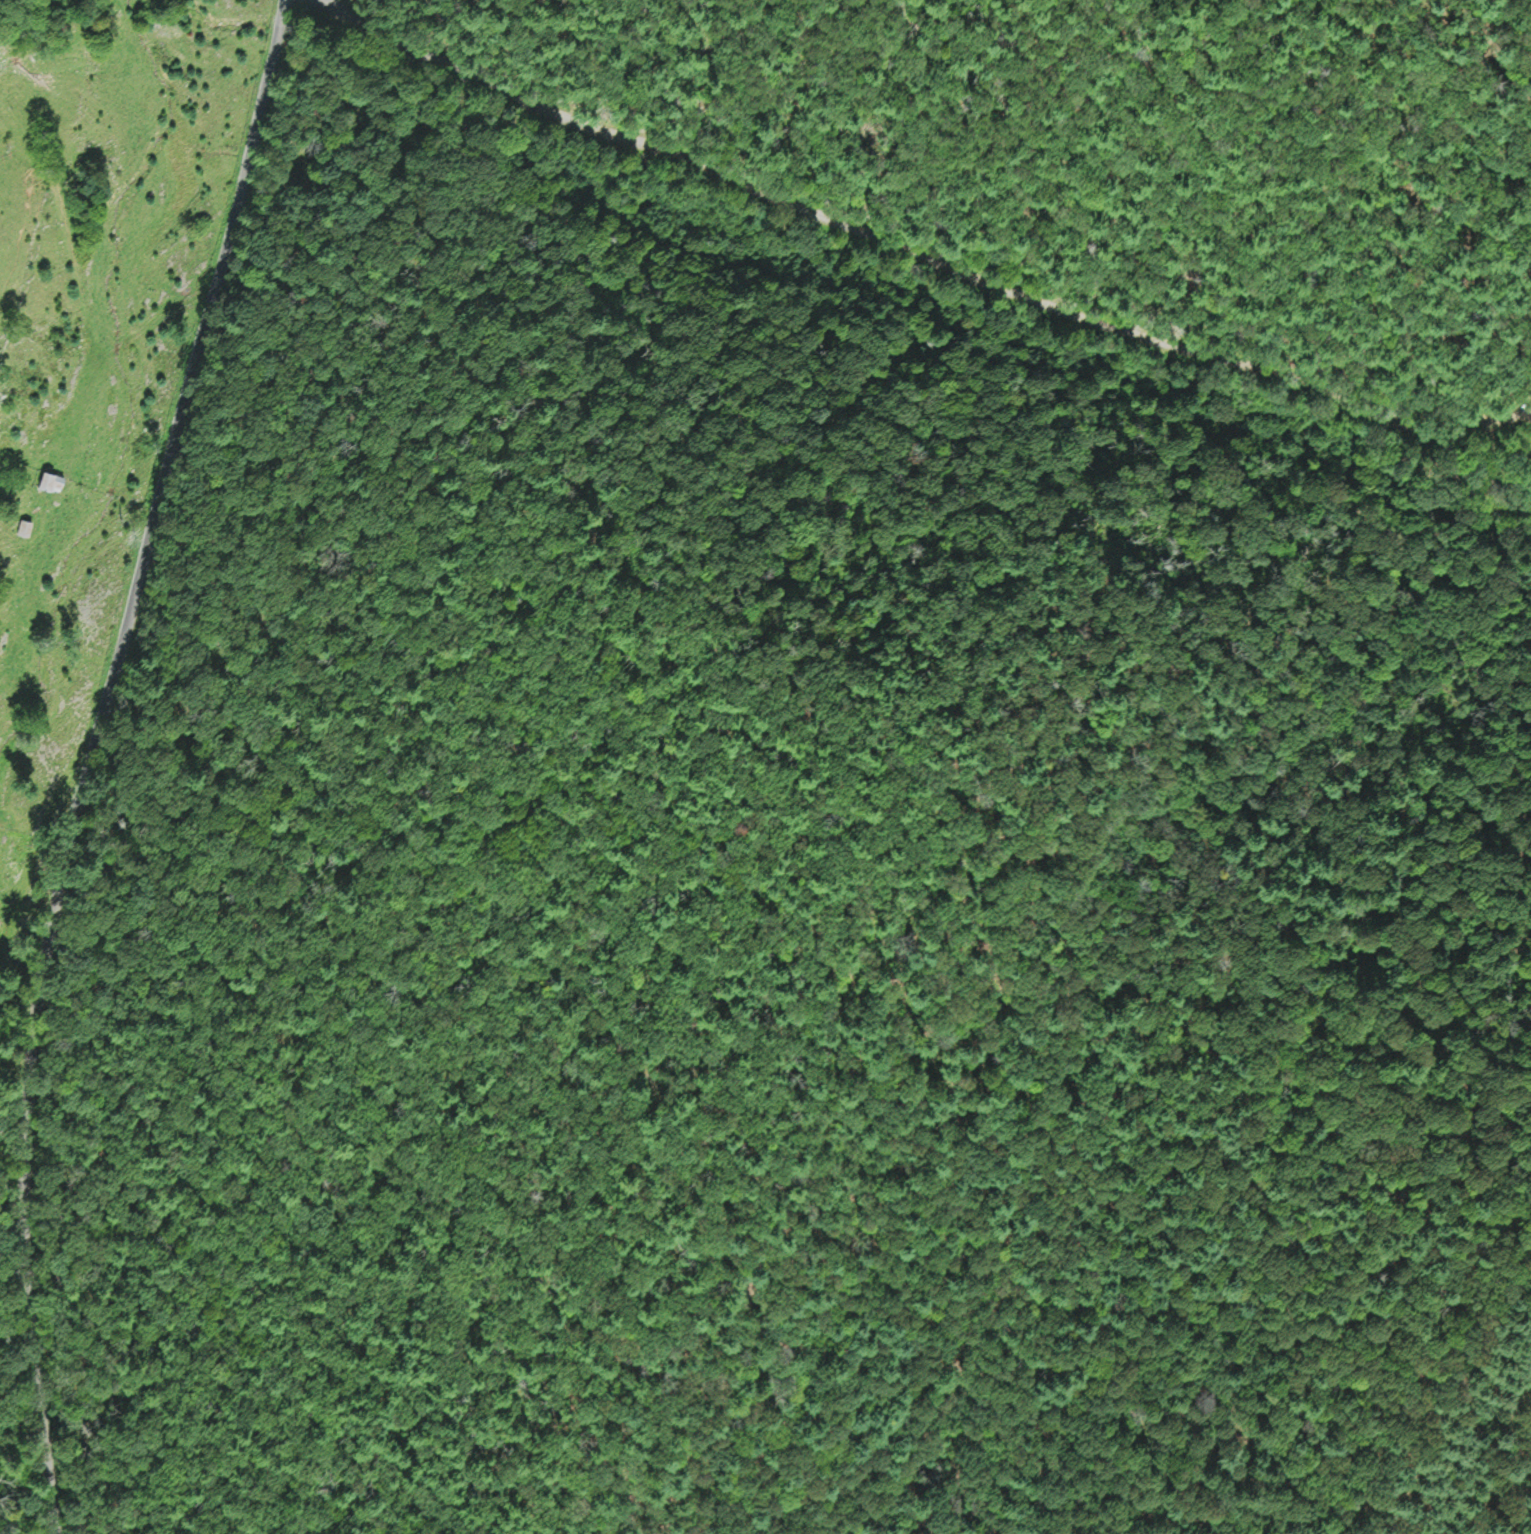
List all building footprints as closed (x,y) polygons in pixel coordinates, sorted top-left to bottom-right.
[(54,483),(52,489),(40,485),(46,468),(67,476),(63,487),(54,483)] [(24,518),(34,521),(30,536),(19,533),(24,518)]
